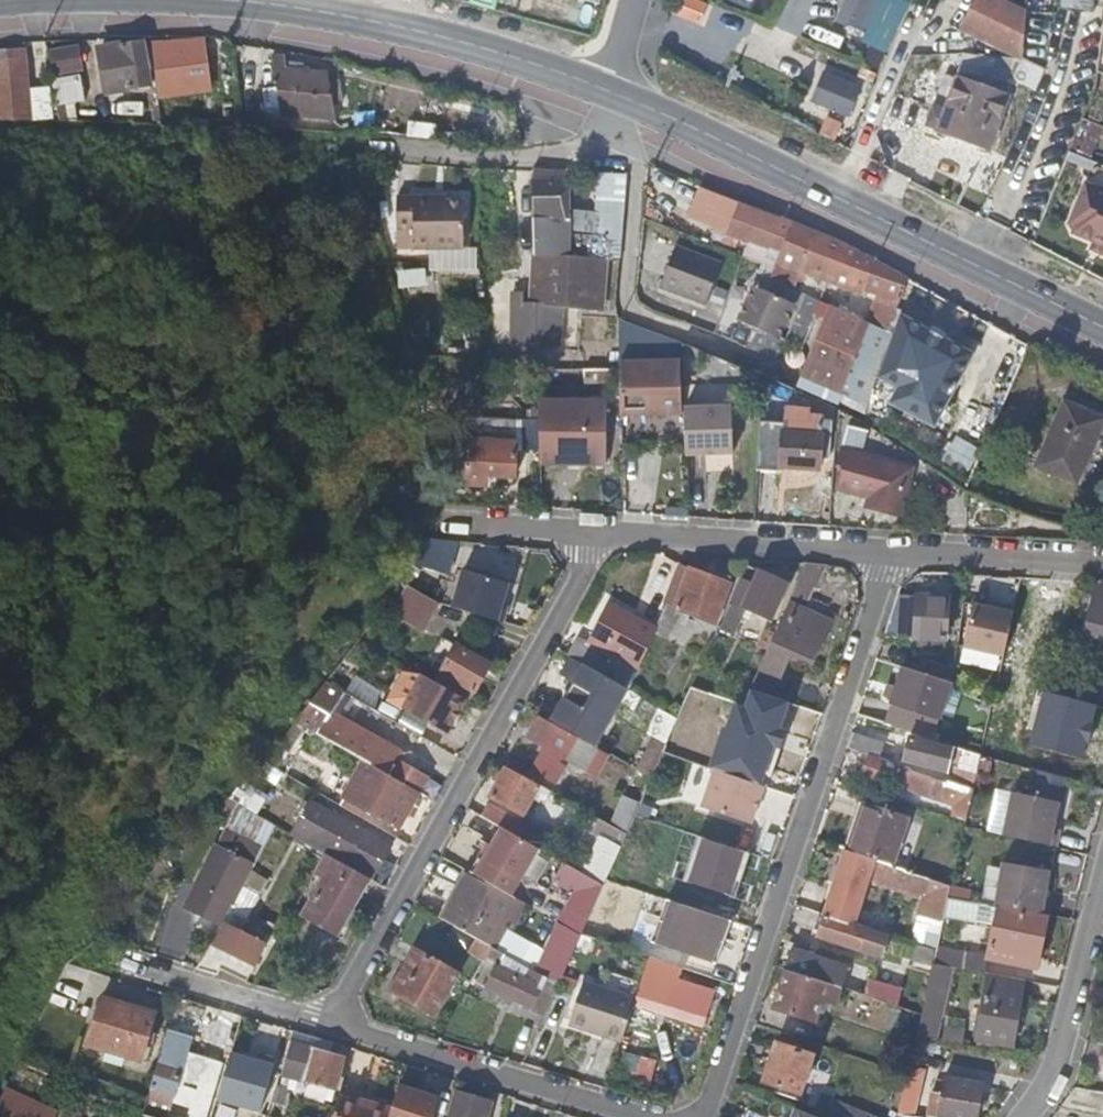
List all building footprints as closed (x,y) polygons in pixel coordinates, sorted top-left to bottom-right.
[(711,6),(697,0),(678,0),(672,14),(702,27),(711,6)] [(891,50),(908,3),(899,0),(844,0),(833,28),(891,50)] [(959,29),(1025,55),(1028,8),(1006,0),(972,0),(960,27),(959,29)] [(153,85),(146,42),(99,51),(107,94),(153,85)] [(209,61),(208,44),(157,45),(158,63),(209,61)] [(32,122),(29,96),(26,69),(24,52),(1,54),(0,55),(0,121),(11,121),(32,122)] [(1037,81),(1045,67),(1025,55),(1017,70),(1037,81)] [(329,78),(328,71),(287,68),(285,57),(272,56),(277,90),(264,91),(265,110),(279,109),(281,116),(295,116),(323,119),(335,120),(334,118),(332,101),(329,80),(329,78)] [(86,97),(81,66),(54,70),(57,90),(60,106),(82,103),(81,97),(86,97)] [(332,101),(343,99),(340,83),(339,76),(329,78),(329,80),(332,101)] [(859,88),(829,76),(816,106),(846,120),(859,88)] [(931,106),(924,124),(935,128),(936,130),(987,150),(1008,98),(957,78),(944,111),(931,106)] [(335,120),(335,124),(348,123),(347,113),(345,99),(343,99),(332,101),(334,118),(335,120)] [(819,135),(836,142),(843,125),(826,118),(819,135)] [(1059,151),(1069,156),(1080,122),(1069,118),(1059,151)] [(1091,151),(1102,128),(1088,122),(1077,144),(1091,151)] [(567,183),(534,183),(531,256),(559,257),(565,257),(565,220),(567,220),(567,183)] [(1063,226),(1070,228),(1067,235),(1085,241),(1099,246),(1096,254),(1102,256),(1102,195),(1078,186),(1063,226)] [(461,203),(444,202),(431,202),(432,196),(395,197),(397,247),(463,247),(461,203)] [(766,248),(778,218),(725,196),(714,224),(726,229),(726,231),(766,248)] [(812,231),(789,222),(772,262),(796,272),(812,231)] [(822,236),(812,231),(796,272),(798,275),(806,278),(822,236)] [(570,236),(569,257),(598,258),(599,237),(570,236)] [(871,259),(822,236),(806,278),(850,293),(852,287),(858,290),(871,259)] [(705,259),(659,242),(643,282),(689,299),(705,259)] [(531,256),(528,304),(528,306),(600,308),(601,258),(598,258),(569,257),(565,257),(559,257),(531,256)] [(772,262),(768,271),(793,282),(796,272),(772,262)] [(396,268),(397,291),(428,289),(427,266),(396,268)] [(908,278),(895,272),(883,299),(896,305),(908,278)] [(755,293),(742,326),(782,342),(796,309),(755,293)] [(510,306),(513,357),(532,358),(531,344),(528,306),(528,304),(510,306)] [(563,310),(562,343),(573,344),(574,310),(563,310)] [(866,405),(885,408),(886,406),(888,385),(870,382),(877,336),(835,327),(826,391),(867,398),(866,405)] [(535,358),(535,371),(543,370),(542,345),(531,344),(532,358),(535,358)] [(616,362),(617,412),(645,411),(645,412),(677,410),(675,358),(616,362)] [(608,383),(607,369),(580,370),(581,384),(608,383)] [(580,408),(566,408),(567,462),(602,462),(602,396),(580,394),(580,408)] [(1065,398),(1039,464),(1081,481),(1102,425),(1102,412),(1065,398)] [(680,404),(682,449),(730,449),(728,402),(680,404)] [(556,431),(555,410),(539,409),(539,431),(556,431)] [(756,432),(754,462),(820,468),(825,421),(810,418),(810,413),(787,411),(784,433),(756,432)] [(513,469),(516,413),(476,412),(474,434),(465,434),(462,478),(483,480),(484,468),(513,469)] [(967,469),(979,449),(958,437),(946,456),(967,469)] [(842,453),(847,455),(841,479),(870,490),(869,496),(878,499),(876,504),(900,513),(916,466),(847,441),(842,453)] [(459,576),(413,555),(395,582),(406,587),(409,585),(441,605),(446,607),(459,576)] [(669,596),(673,598),(689,564),(685,563),(669,596)] [(839,564),(818,563),(806,590),(762,680),(783,689),(799,654),(821,663),(839,623),(811,610),(819,593),(825,596),(840,565),(839,564)] [(720,578),(699,568),(689,564),(673,598),(683,602),(679,609),(715,627),(738,581),(724,573),(720,578)] [(757,565),(734,616),(744,620),(752,620),(758,609),(780,619),(798,584),(757,565)] [(462,570),(451,611),(503,625),(514,584),(462,570)] [(1102,583),(1087,645),(1087,647),(1102,650),(1102,583)] [(409,585),(406,587),(392,609),(424,629),(441,605),(409,585)] [(953,597),(908,595),(907,637),(951,639),(953,597)] [(676,617),(679,609),(683,602),(673,598),(658,627),(670,632),(678,618),(676,617)] [(637,670),(645,654),(657,630),(609,603),(587,641),(637,670)] [(1006,656),(1017,608),(1000,604),(999,609),(976,604),(966,647),(1006,656)] [(744,620),(734,616),(731,623),(742,627),(744,620)] [(442,670),(476,688),(489,665),(442,637),(427,662),(442,670)] [(596,652),(588,667),(610,680),(628,690),(634,677),(635,674),(596,652)] [(610,680),(572,658),(563,675),(574,682),(552,721),(585,740),(589,733),(607,744),(634,694),(628,690),(610,680)] [(955,684),(907,668),(894,704),(942,720),(955,684)] [(465,696),(470,699),(476,688),(442,670),(437,679),(465,696)] [(448,728),(465,696),(437,679),(422,671),(404,703),(448,728)] [(783,689),(762,680),(758,691),(779,699),(783,689)] [(716,695),(696,688),(681,720),(688,722),(682,738),(698,744),(697,749),(727,759),(735,739),(701,727),(716,695)] [(953,689),(944,717),(955,720),(964,692),(953,689)] [(758,691),(751,704),(805,725),(810,711),(779,699),(758,691)] [(1035,770),(1085,782),(1102,710),(1102,709),(1092,705),(1093,699),(1085,698),(1084,704),(1053,697),(1035,770)] [(667,743),(677,717),(657,709),(647,735),(667,743)] [(331,710),(317,733),(363,759),(386,772),(388,770),(420,787),(428,773),(396,755),(400,747),(331,710)] [(552,721),(540,714),(527,737),(546,747),(532,769),(555,783),(564,765),(559,762),(561,756),(596,776),(608,754),(585,740),(552,721)] [(886,743),(854,732),(849,747),(874,756),(895,762),(900,746),(887,742),(886,743)] [(983,758),(957,748),(955,753),(912,738),(905,760),(948,774),(952,762),(980,773),(983,758)] [(666,752),(668,747),(658,742),(642,773),(652,780),(666,752)] [(905,766),(895,762),(874,756),(866,781),(907,795),(910,791),(962,809),(957,821),(968,825),(968,824),(975,793),(959,787),(953,784),(945,781),(945,784),(940,782),(903,770),(905,766)] [(403,786),(404,782),(386,772),(363,759),(343,794),(399,826),(416,792),(403,786)] [(537,786),(507,770),(493,797),(523,814),(537,786)] [(765,788),(717,771),(704,808),(752,826),(765,788)] [(965,783),(968,783),(970,775),(958,771),(953,784),(959,787),(964,784),(965,783)] [(975,793),(977,786),(968,783),(965,783),(964,784),(959,787),(975,793)] [(252,786),(239,804),(264,817),(274,798),(252,786)] [(665,796),(649,787),(640,804),(657,813),(665,796)] [(1006,832),(1057,843),(1061,827),(1056,826),(1061,802),(1015,792),(1006,832)] [(314,796),(305,810),(326,823),(334,807),(314,796)] [(611,825),(630,831),(639,802),(620,796),(611,825)] [(488,803),(481,816),(506,829),(512,817),(488,803)] [(593,819),(567,803),(557,819),(584,834),(593,819)] [(864,805),(847,852),(889,867),(908,821),(864,805)] [(305,810),(292,833),(324,850),(326,851),(371,878),(393,839),(334,807),(326,823),(305,810)] [(506,829),(529,842),(535,830),(512,817),(506,829)] [(620,847),(625,836),(598,821),(593,831),(620,847)] [(502,827),(474,875),(480,879),(511,896),(540,848),(502,827)] [(196,913),(220,926),(230,908),(249,873),(252,868),(213,848),(192,886),(207,893),(196,913)] [(371,878),(326,851),(310,878),(321,884),(314,896),(318,899),(308,917),(339,934),(371,878)] [(889,867),(847,852),(824,915),(850,924),(866,878),(936,902),(941,888),(904,876),(905,873),(889,867)] [(1052,909),(1053,909),(1055,892),(1049,891),(1053,865),(1006,859),(1001,900),(1052,909)] [(519,909),(522,903),(511,896),(480,879),(468,872),(442,920),(450,924),(486,944),(497,951),(502,940),(490,935),(508,904),(519,909)] [(249,873),(230,908),(246,917),(265,883),(249,873)] [(181,906),(196,913),(207,893),(192,886),(181,906)] [(670,903),(725,920),(726,916),(671,898),(670,903)] [(1052,909),(1001,900),(994,956),(1042,962),(1052,909)] [(712,961),(725,920),(670,903),(657,943),(712,961)] [(502,940),(519,909),(508,904),(490,935),(502,940)] [(216,933),(195,968),(217,975),(220,969),(239,982),(243,983),(264,946),(239,930),(246,917),(230,908),(220,926),(216,933)] [(935,947),(945,917),(929,911),(921,941),(935,947)] [(850,924),(824,915),(822,922),(819,930),(822,931),(820,937),(877,956),(882,957),(889,937),(850,924)] [(443,939),(478,958),(480,955),(486,944),(450,924),(443,939)] [(495,962),(500,953),(497,951),(486,944),(480,955),(495,962)] [(937,954),(919,947),(913,964),(932,970),(933,966),(937,954)] [(967,955),(938,949),(937,954),(933,966),(953,970),(965,972),(967,955)] [(436,1019),(459,977),(414,951),(390,993),(436,1019)] [(872,970),(862,966),(859,971),(798,952),(791,972),(842,989),(863,996),(870,979),(872,970)] [(555,984),(565,964),(550,957),(546,965),(540,962),(534,972),(555,984)] [(525,1012),(538,1018),(555,984),(534,972),(526,967),(521,978),(490,963),(480,985),(526,1007),(525,1012)] [(933,966),(932,970),(925,994),(945,998),(953,970),(933,966)] [(791,972),(787,971),(775,1009),(815,1023),(823,1000),(836,1004),(842,989),(791,972)] [(668,979),(644,973),(634,1004),(703,1024),(713,989),(668,975),(668,979)] [(1009,1047),(1021,981),(986,975),(973,1041),(1009,1047)] [(897,988),(870,979),(863,996),(892,1006),(897,988)] [(597,1035),(616,1042),(631,1001),(581,981),(565,1015),(599,1029),(597,1035)] [(915,1034),(915,1035),(934,1039),(945,998),(925,994),(920,1013),(920,1015),(915,1034)] [(103,998),(87,1046),(140,1060),(154,1012),(103,998)] [(920,1015),(909,1011),(904,1026),(908,1028),(907,1033),(915,1034),(920,1015)] [(563,1020),(597,1035),(599,1029),(565,1015),(563,1020)] [(962,1044),(964,1029),(943,1026),(941,1041),(962,1044)] [(144,1107),(179,1116),(219,1116),(220,1114),(172,1098),(189,1038),(164,1031),(144,1107)] [(304,1036),(288,1031),(285,1042),(288,1044),(301,1048),(304,1036)] [(231,1071),(236,1072),(267,1081),(268,1078),(278,1045),(242,1034),(231,1071)] [(328,1043),(304,1036),(301,1048),(325,1054),(328,1043)] [(811,1055),(775,1042),(763,1081),(799,1092),(811,1055)] [(339,1058),(325,1054),(301,1048),(288,1044),(280,1075),(330,1089),(339,1058)] [(625,1054),(617,1080),(650,1089),(657,1063),(625,1054)] [(262,1116),(266,1116),(271,1096),(273,1088),(275,1081),(268,1078),(267,1081),(236,1072),(226,1106),(262,1116)] [(921,1112),(946,1116),(975,1116),(982,1081),(946,1075),(942,1092),(927,1089),(921,1112)] [(922,1084),(907,1082),(900,1113),(914,1115),(922,1084)] [(325,1104),(327,1089),(306,1086),(304,1100),(325,1104)] [(425,1116),(429,1103),(418,1099),(419,1094),(395,1087),(387,1113),(386,1116),(428,1116),(425,1116)] [(271,1096),(282,1099),(288,1101),(291,1092),(273,1088),(271,1096)] [(0,1096),(0,1116),(42,1116),(45,1110),(2,1092),(0,1096)] [(446,1116),(482,1116),(487,1103),(453,1092),(446,1116)] [(282,1099),(271,1096),(266,1116),(277,1116),(282,1099)] [(329,1116),(386,1116),(387,1113),(334,1097),(329,1116)] [(816,1116),(860,1116),(815,1099),(810,1115),(816,1116)] [(792,1107),(788,1116),(816,1116),(810,1115),(792,1107)]
